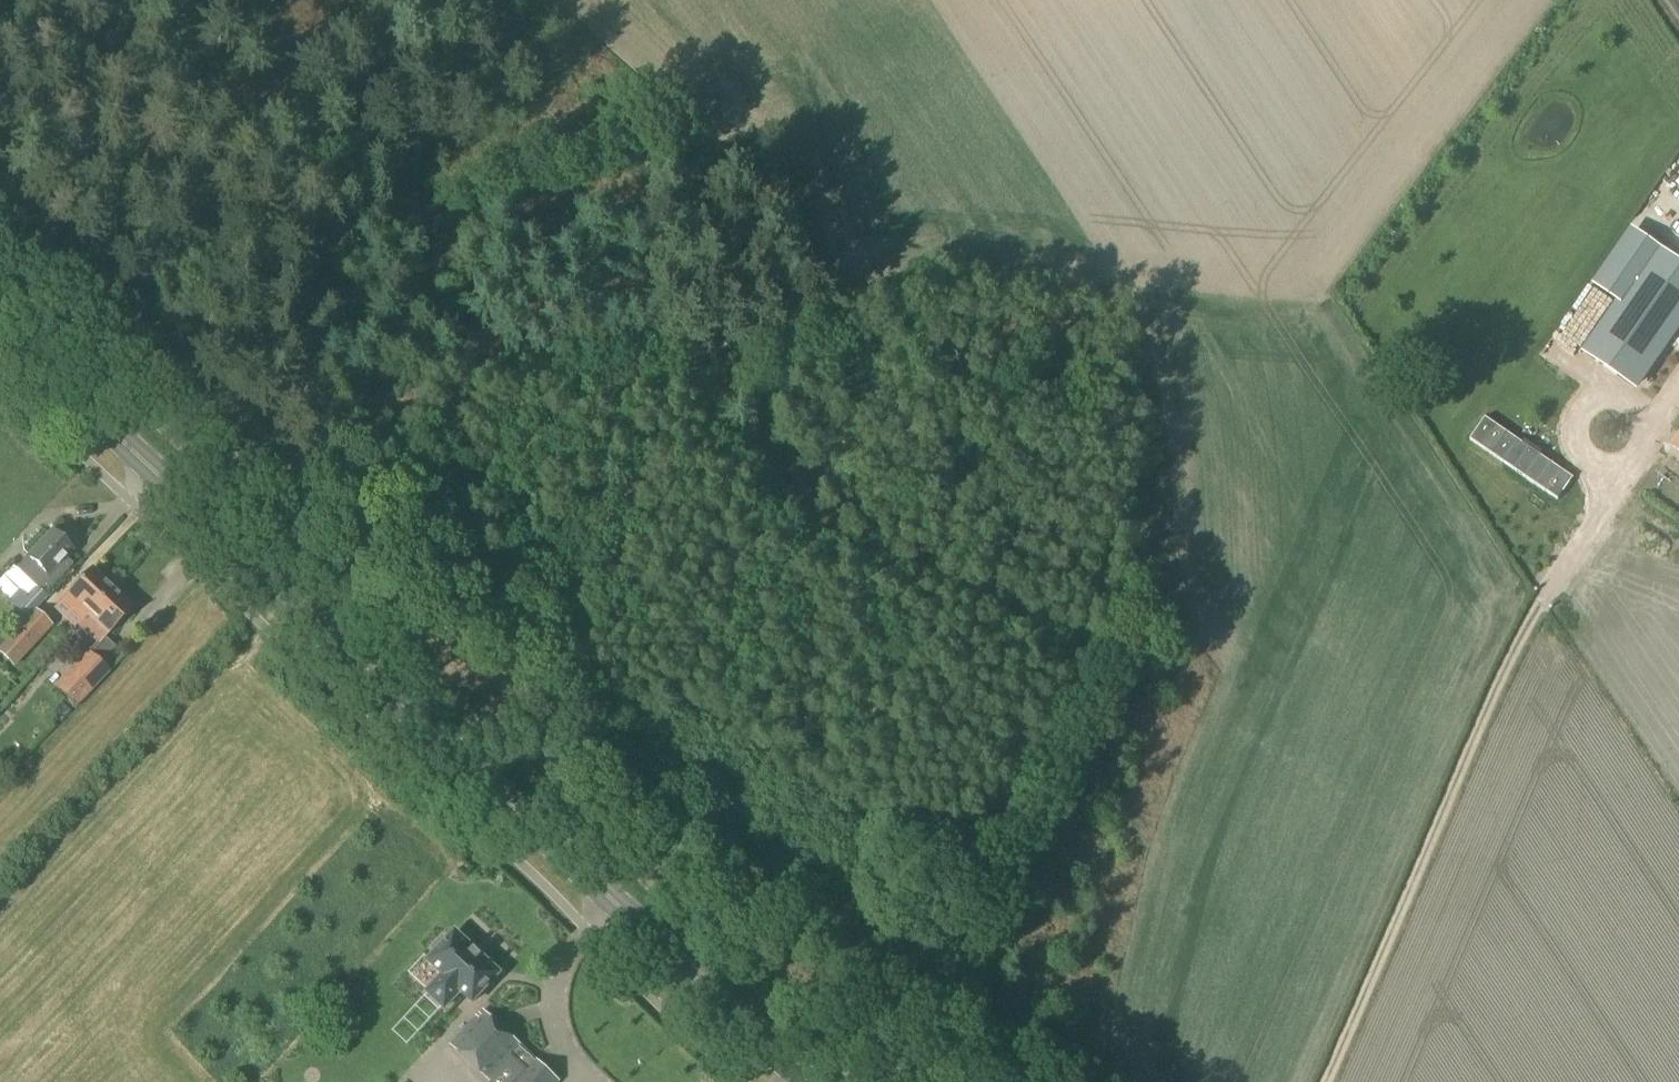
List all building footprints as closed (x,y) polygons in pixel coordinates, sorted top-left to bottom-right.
[(1678,323),(1678,261),(1631,227),(1595,279),(1623,299),(1583,355),(1632,389),(1678,323)] [(1573,476),(1486,416),(1471,438),(1558,498),(1573,476)] [(53,533),(51,531),(27,556),(15,568),(36,588),(43,595),(71,565),(64,558),(71,550),(63,543),(64,539),(57,532),(53,533)] [(81,620),(111,588),(90,569),(61,600),(81,620)] [(43,595),(36,588),(16,608),(26,619),(34,610),(46,597),(43,595)] [(82,620),(78,625),(98,644),(131,607),(111,588),(81,620),(82,620)] [(20,625),(6,640),(19,652),(33,637),(20,625)] [(74,709),(109,672),(88,651),(52,688),(74,709)] [(63,705),(52,715),(59,722),(69,712),(63,705)] [(503,974),(455,930),(446,939),(443,936),(431,949),(434,952),(425,962),(439,975),(424,992),(445,1012),(460,995),(473,1006),(503,974)] [(534,1059),(483,1012),(449,1046),(488,1081),(513,1081),(534,1059)] [(533,1060),(513,1081),(556,1081),(533,1060)]
